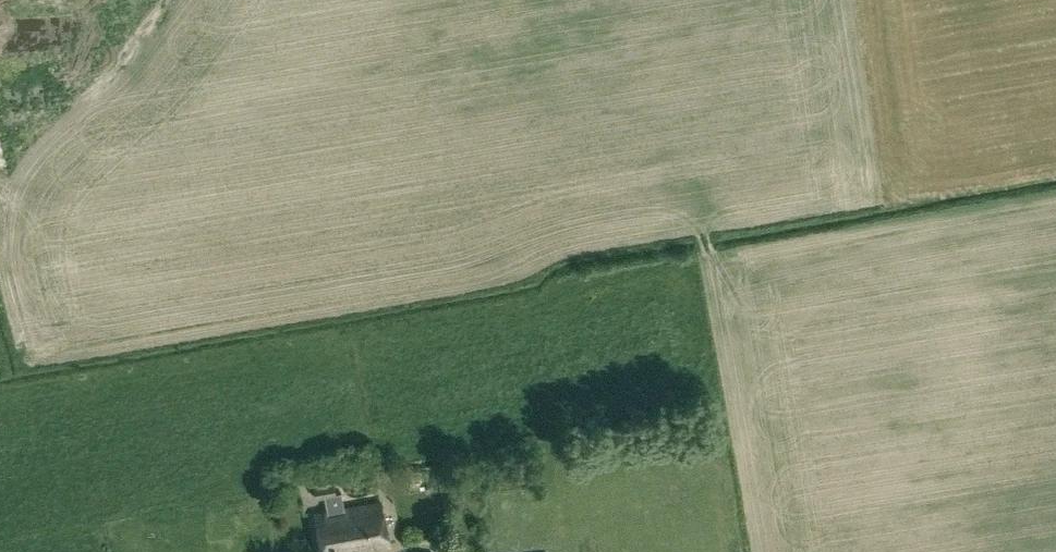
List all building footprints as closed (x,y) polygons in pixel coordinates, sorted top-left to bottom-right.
[(334,491),(332,480),(314,484),(315,495),(334,491)] [(341,492),(326,495),(329,510),(314,513),(322,551),(345,551),(388,543),(379,500),(344,507),(341,492)]
